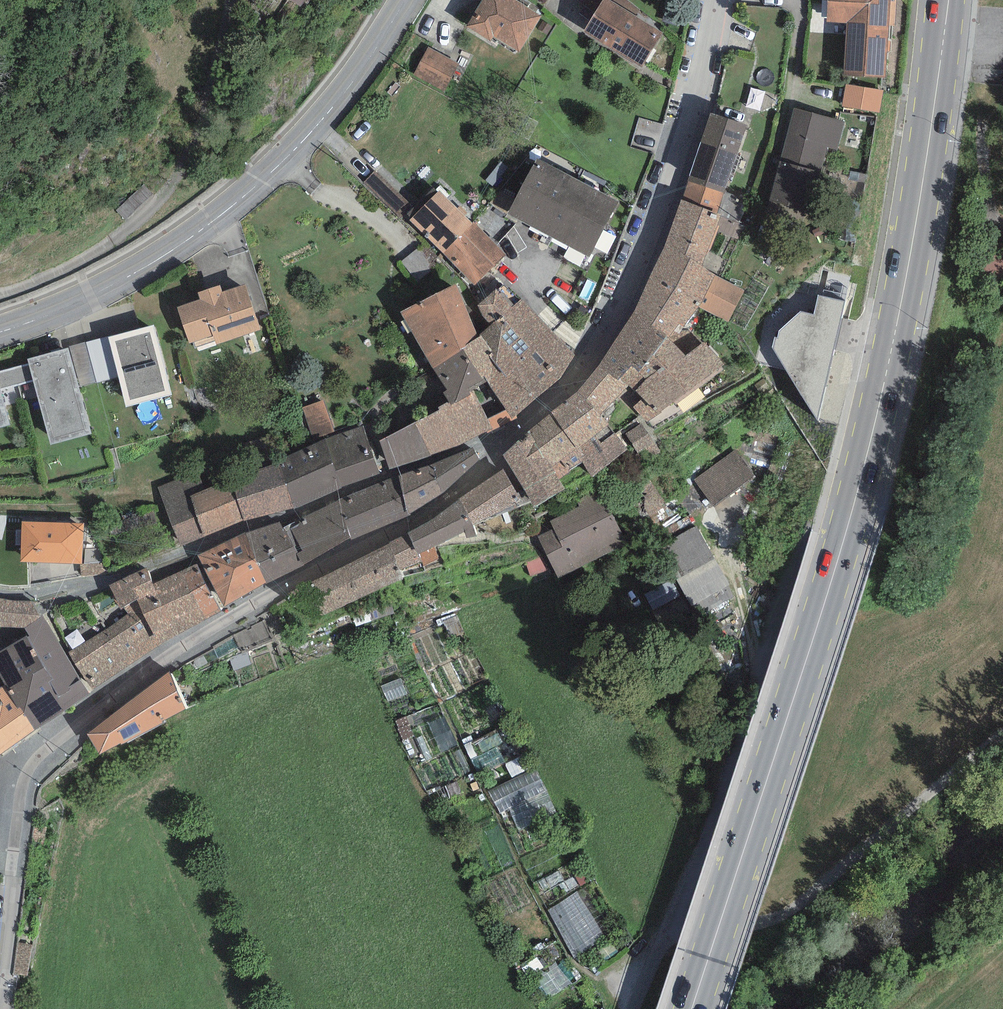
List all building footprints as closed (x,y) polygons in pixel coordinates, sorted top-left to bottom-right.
[(516,0),(483,0),(466,26),(491,42),(494,37),(519,52),(542,16),(516,0)] [(609,0),(577,0),(595,14),(583,31),(641,66),(662,33),(609,0)] [(628,0),(609,0),(636,15),(640,9),(628,0)] [(827,21),(848,22),(844,75),(885,77),(888,25),(890,0),(828,0),(827,21)] [(888,25),(895,26),(897,0),(890,0),(888,25)] [(459,64),(428,47),(413,74),(444,91),(459,64)] [(851,86),(847,109),(885,116),(889,93),(851,86)] [(844,121),(793,108),(780,160),(770,201),(811,212),(822,170),(827,147),(837,150),(844,121)] [(747,125),(710,113),(687,182),(682,200),(717,213),(723,193),(747,125)] [(533,227),(562,172),(536,159),(508,214),(533,227)] [(408,202),(375,170),(363,182),(396,214),(408,202)] [(591,187),(562,172),(533,227),(562,242),(591,187)] [(619,202),(591,187),(562,242),(590,257),(619,202)] [(472,224),(439,191),(410,220),(443,253),(472,224)] [(682,200),(681,199),(664,247),(701,268),(707,249),(710,250),(719,226),(717,226),(721,214),(717,213),(682,200)] [(472,224),(443,253),(475,285),(506,255),(476,222),(472,224)] [(701,268),(664,247),(650,276),(699,306),(728,321),(744,290),(701,268)] [(699,306),(650,276),(633,312),(668,338),(679,324),(684,325),(699,306)] [(200,300),(177,308),(189,343),(192,342),(195,348),(216,341),(217,345),(261,330),(245,284),(223,292),(220,285),(198,293),(200,300)] [(456,284),(400,312),(433,369),(462,349),(478,338),(456,284)] [(845,300),(818,295),(814,315),(801,312),(779,330),(778,338),(774,337),(772,346),(818,420),(845,300)] [(633,312),(599,366),(626,389),(628,385),(636,392),(646,380),(639,373),(668,338),(633,312)] [(154,325),(108,337),(119,377),(126,407),(172,395),(154,325)] [(108,337),(86,342),(97,383),(119,377),(108,337)] [(685,356),(668,338),(639,373),(646,380),(636,392),(643,398),(634,408),(648,422),(723,365),(704,342),(685,356)] [(81,387),(97,383),(86,342),(70,346),(81,387)] [(27,358),(29,364),(0,371),(0,388),(33,380),(50,445),(91,434),(68,348),(27,358)] [(484,382),(462,349),(433,369),(447,390),(443,393),(449,401),(451,405),(475,393),(473,390),(484,382)] [(577,392),(551,413),(583,461),(594,477),(627,448),(600,413),(626,389),(599,366),(577,392)] [(10,427),(0,390),(0,430),(10,427)] [(449,401),(443,404),(460,445),(493,430),(487,418),(475,393),(451,405),(449,401)] [(324,401),(302,408),(314,444),(326,440),(336,436),(324,401)] [(440,410),(378,440),(389,469),(460,445),(443,404),(437,407),(440,410)] [(497,414),(487,418),(493,430),(502,427),(513,421),(507,410),(497,414)] [(551,413),(530,430),(544,458),(546,458),(559,479),(583,461),(551,413)] [(643,423),(625,434),(637,454),(645,449),(652,459),(662,453),(643,423)] [(336,436),(326,440),(342,489),(381,475),(366,424),(336,436)] [(530,430),(503,455),(535,507),(564,489),(559,479),(546,458),(544,458),(530,430)] [(314,444),(277,462),(293,509),(342,489),(326,440),(314,444)] [(474,447),(432,464),(436,479),(443,495),(479,460),(474,447)] [(736,448),(694,479),(715,506),(756,476),(736,448)] [(293,509),(277,462),(229,480),(245,522),(293,509)] [(398,476),(403,497),(436,479),(432,464),(398,476)] [(245,522),(229,480),(207,488),(199,469),(157,485),(181,547),(245,522)] [(504,469),(459,499),(473,526),(521,501),(504,469)] [(398,476),(339,499),(344,522),(403,497),(398,476)] [(403,497),(410,515),(443,495),(436,479),(403,497)] [(652,479),(625,494),(641,521),(668,506),(652,479)] [(602,488),(576,501),(579,507),(549,521),(553,529),(538,536),(558,578),(629,544),(602,488)] [(344,522),(353,539),(410,515),(403,497),(344,522)] [(344,522),(339,499),(301,518),(283,527),(293,546),(297,553),(302,551),(298,544),(344,522)] [(441,513),(407,532),(421,562),(423,566),(439,558),(435,547),(453,537),(464,531),(466,538),(478,536),(473,526),(459,499),(441,513)] [(83,524),(23,521),(21,561),(81,564),(83,524)] [(280,522),(246,532),(258,563),(293,546),(283,527),(280,522)] [(353,539),(344,522),(298,544),(302,551),(297,553),(303,564),(353,539)] [(695,527),(664,545),(659,548),(693,606),(700,601),(705,610),(734,594),(695,527)] [(246,532),(222,543),(247,593),(266,583),(258,563),(246,532)] [(421,562),(407,532),(388,542),(389,544),(307,584),(322,617),(403,580),(399,570),(421,562)] [(222,543),(198,555),(224,606),(247,593),(222,543)] [(297,553),(293,546),(258,563),(266,583),(303,564),(297,553)] [(198,563),(181,571),(204,620),(221,611),(198,563)] [(109,585),(121,609),(124,608),(137,600),(156,590),(153,584),(147,568),(109,585)] [(204,620),(181,571),(153,584),(156,590),(137,600),(160,645),(204,620)] [(32,601),(19,601),(0,598),(0,627),(25,628),(24,627),(42,616),(32,601)] [(128,614),(101,632),(125,668),(160,645),(137,600),(124,608),(128,614)] [(0,651),(0,677),(5,685),(19,708),(20,707),(34,729),(90,696),(42,616),(24,627),(25,628),(29,634),(0,651)] [(125,668),(101,632),(68,653),(93,690),(125,668)] [(170,671),(87,735),(100,755),(120,743),(122,745),(164,723),(163,721),(186,710),(170,671)] [(0,688),(0,692),(1,694),(0,695),(0,754),(34,729),(20,707),(19,708),(5,685),(0,688)] [(536,784),(510,786),(511,798),(537,796),(536,784)] [(583,897),(553,913),(577,958),(607,942),(583,897)]
